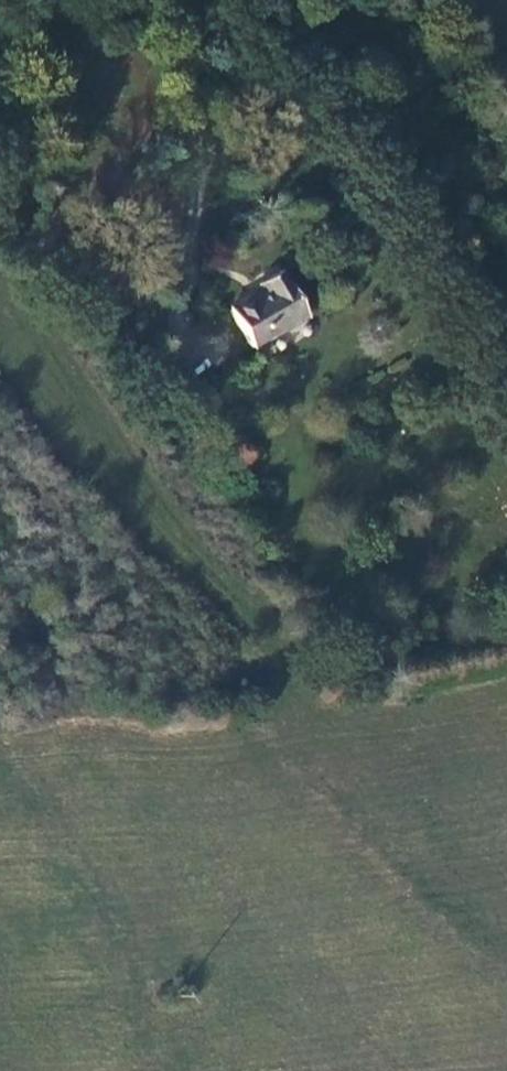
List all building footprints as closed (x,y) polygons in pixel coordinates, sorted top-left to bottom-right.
[(229,306),(254,344),(306,311),(281,269),(259,280),(262,287),(229,306)]
